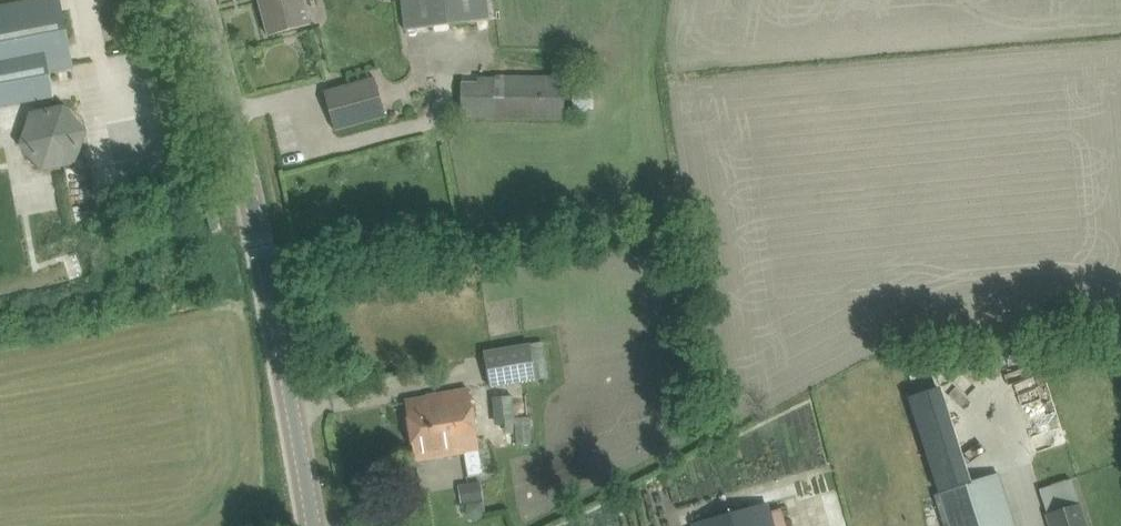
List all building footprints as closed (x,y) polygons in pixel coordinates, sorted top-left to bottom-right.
[(0,7),(0,105),(52,95),(47,71),(72,66),(59,0),(36,0),(0,7)] [(268,37),(309,25),(302,0),(258,0),(268,37)] [(408,29),(492,17),(489,0),(404,0),(408,29)] [(478,80),(464,80),(463,115),(524,115),(565,115),(565,75),(524,75),(478,75),(478,80)] [(385,115),(374,77),(324,91),(334,129),(385,115)] [(53,109),(48,110),(43,111),(38,114),(34,117),(30,120),(27,125),(25,130),(24,135),(24,140),(25,145),(27,150),(29,155),(33,159),(37,162),(41,164),(46,166),(51,167),(56,167),(61,166),(66,164),(70,161),(74,158),(77,154),(80,149),(81,144),(82,139),(82,134),(80,129),(78,124),(75,120),(72,116),(68,113),(63,111),(58,110),(53,109)] [(536,380),(530,344),(484,351),(490,387),(536,380)] [(416,462),(479,451),(469,389),(405,401),(416,462)] [(515,424),(512,395),(492,397),(494,426),(515,424)] [(966,485),(937,494),(948,525),(1007,525),(990,476),(966,485)] [(484,501),(481,481),(458,485),(461,505),(484,501)] [(766,503),(693,523),(693,525),(773,525),(766,503)] [(1049,525),(1084,525),(1077,504),(1045,515),(1049,525)] [(768,511),(773,525),(784,525),(779,508),(768,511)]
